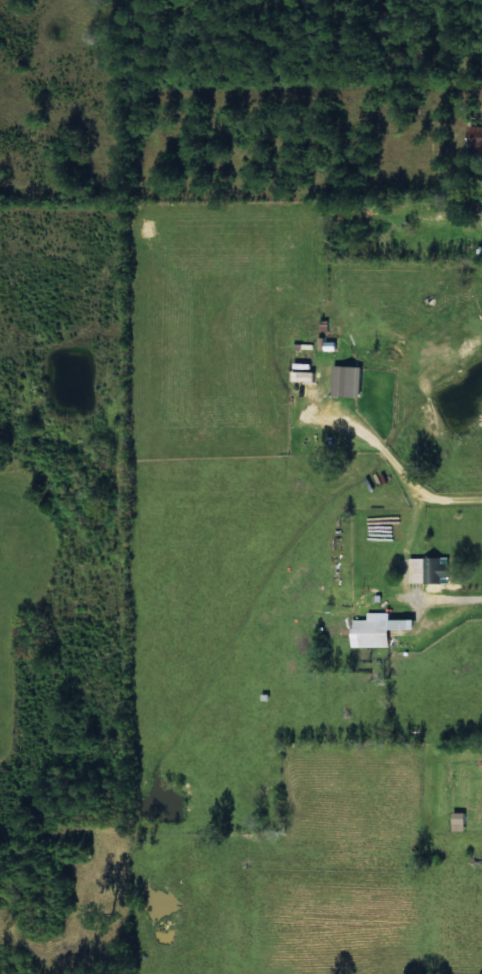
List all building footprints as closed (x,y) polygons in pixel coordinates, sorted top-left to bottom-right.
[(473,126),(472,147),(481,147),(481,126),(473,126)] [(336,396),(364,396),(365,366),(336,366),(336,396)] [(444,583),(444,577),(451,577),(451,559),(412,558),(412,583),(444,583)] [(354,647),(392,647),(392,629),(413,629),(413,619),(390,619),(390,612),(368,612),(368,619),(354,620),(354,647)] [(468,813),(456,812),(456,831),(468,831),(468,813)]
